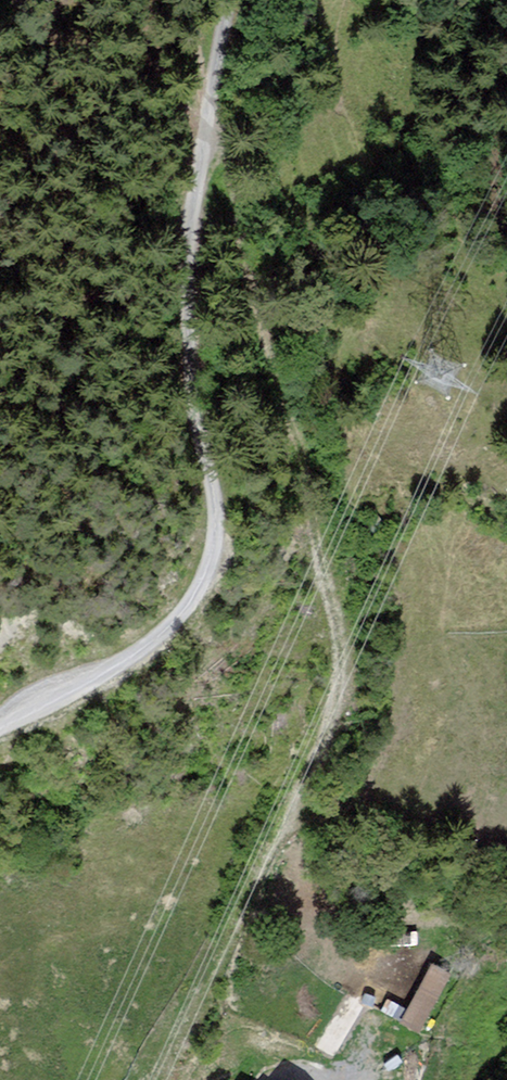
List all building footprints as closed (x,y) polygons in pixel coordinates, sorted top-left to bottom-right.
[(425,1026),(449,965),(428,957),(404,1018),(425,1026)]
